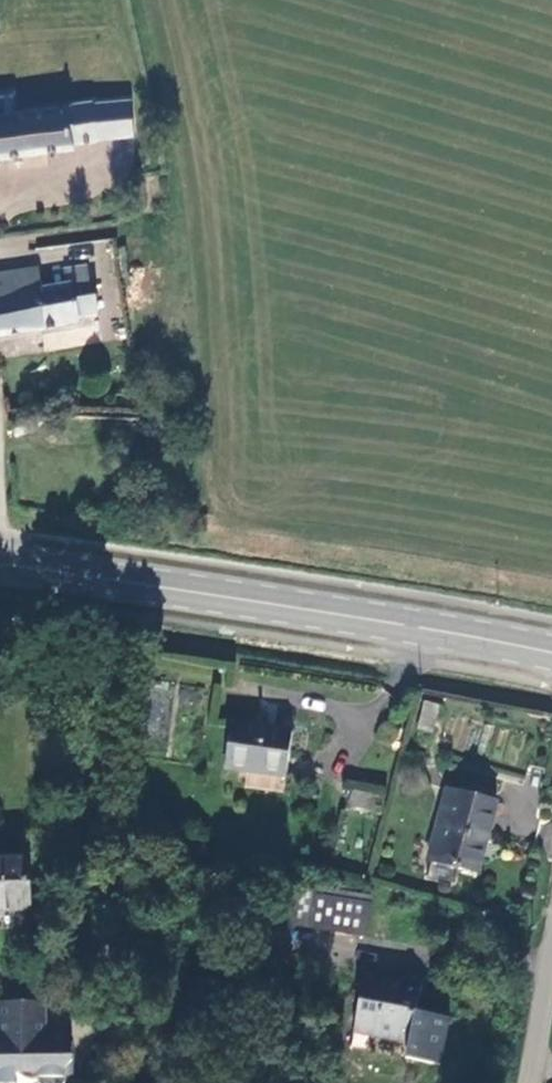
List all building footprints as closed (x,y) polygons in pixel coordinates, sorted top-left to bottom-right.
[(128,99),(90,102),(93,134),(131,131),(128,99)] [(31,148),(71,144),(70,139),(93,136),(93,134),(90,102),(90,100),(25,107),(31,148)] [(25,107),(0,109),(0,151),(31,148),(25,107)] [(78,319),(77,310),(93,307),(90,279),(88,280),(85,262),(61,266),(63,286),(41,289),(38,262),(0,269),(0,331),(78,319)] [(35,425),(31,411),(14,417),(18,431),(35,425)] [(4,429),(8,441),(16,438),(12,426),(4,429)] [(423,701),(417,729),(431,731),(437,704),(423,701)] [(290,734),(227,724),(222,770),(284,777),(290,734)] [(346,780),(344,807),(383,811),(386,784),(346,780)] [(504,798),(454,786),(433,859),(484,873),(504,798)] [(28,862),(0,861),(0,915),(25,916),(28,862)] [(315,929),(318,895),(299,894),(297,928),(315,929)] [(374,902),(318,895),(315,929),(371,936),(374,902)] [(415,1047),(413,1062),(446,1067),(454,1018),(419,1013),(423,984),(362,975),(352,1038),(415,1047)] [(49,1005),(2,1006),(2,1041),(0,1041),(0,1082),(19,1082),(19,1075),(43,1075),(43,1082),(69,1082),(69,1079),(69,1073),(76,1065),(76,1045),(70,1040),(49,1040),(49,1005)]
